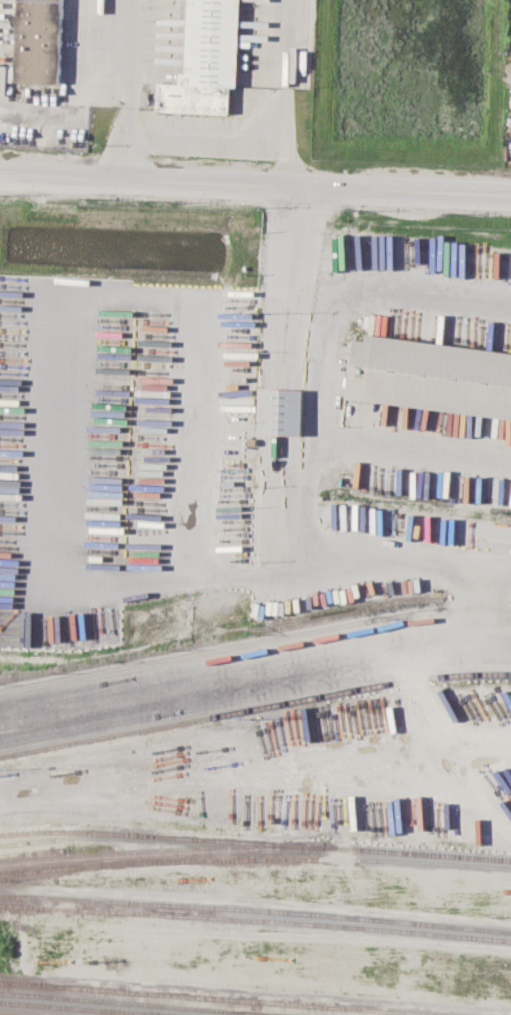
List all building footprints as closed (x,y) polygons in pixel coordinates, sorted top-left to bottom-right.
[(13,82),(15,0),(64,0),(61,83),(13,82)] [(179,72),(179,83),(158,82),(157,108),(162,109),(162,110),(229,113),(230,86),(236,86),(240,0),(187,0),(184,72),(179,72)] [(356,333),(510,352),(510,416),(348,396),(356,333)] [(109,406),(133,407),(134,367),(110,366),(109,406)] [(66,507),(0,504),(0,482),(5,372),(18,372),(59,374),(71,374),(66,507)] [(260,387),(258,433),(269,433),(290,434),(302,434),(303,388),(292,388),(271,387),(260,387)]
